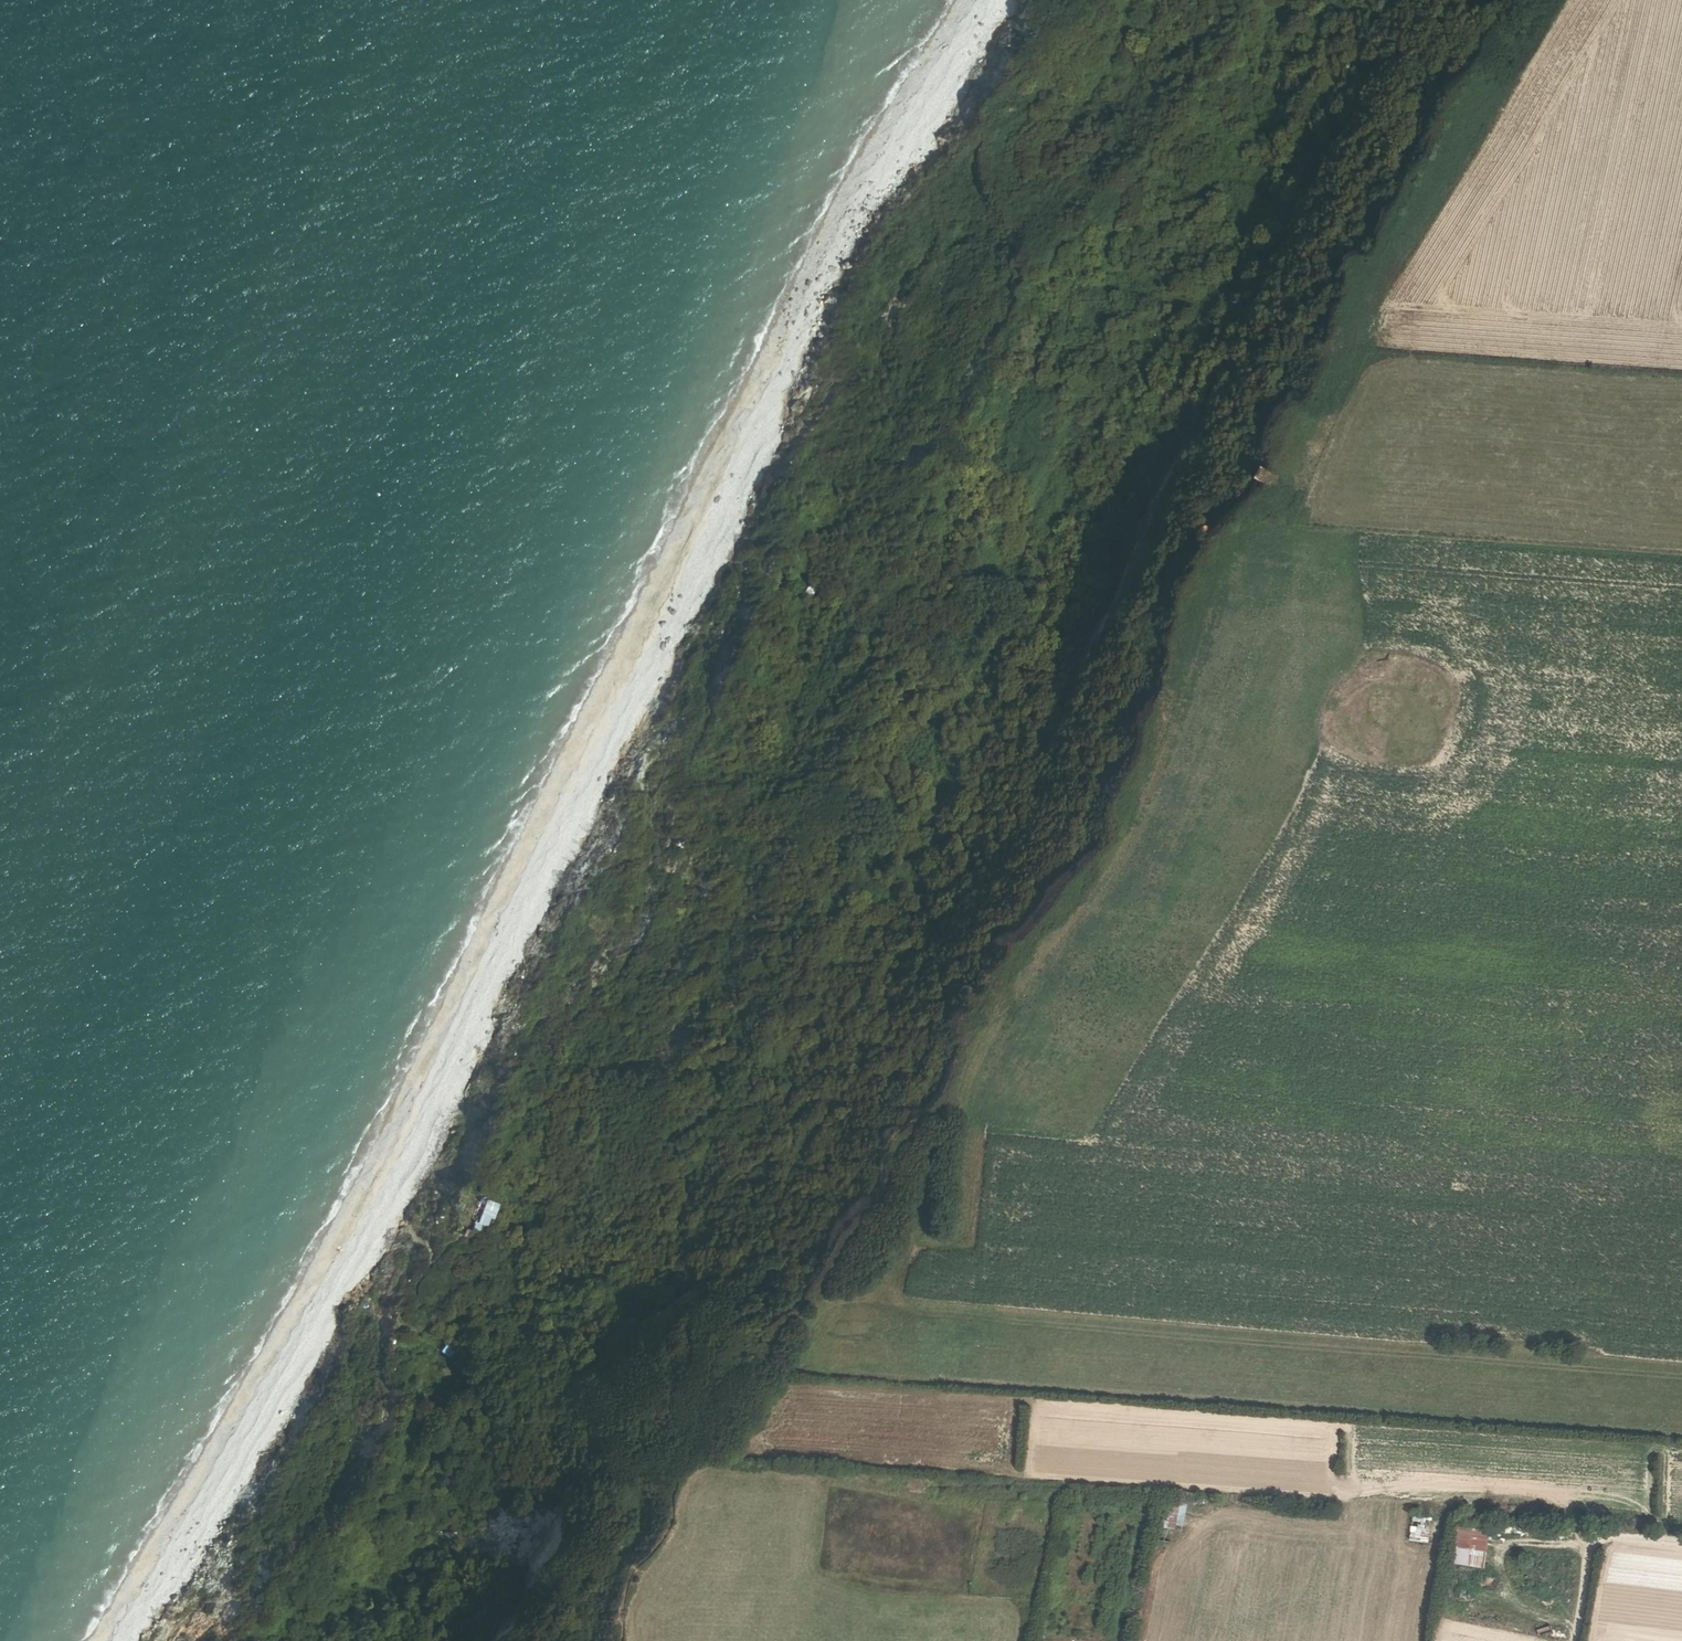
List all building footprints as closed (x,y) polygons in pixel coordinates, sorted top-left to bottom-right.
[(1257,480),(1277,491),(1284,477),(1263,467),(1257,480)] [(1368,672),(1368,680),(1381,679),(1381,667),(1363,667),(1364,672),(1368,672)] [(1180,1532),(1187,1504),(1168,1499),(1161,1527),(1180,1532)] [(1428,1543),(1432,1517),(1412,1515),(1409,1540),(1428,1543)] [(1484,1568),(1490,1524),(1457,1519),(1451,1563),(1484,1568)]
